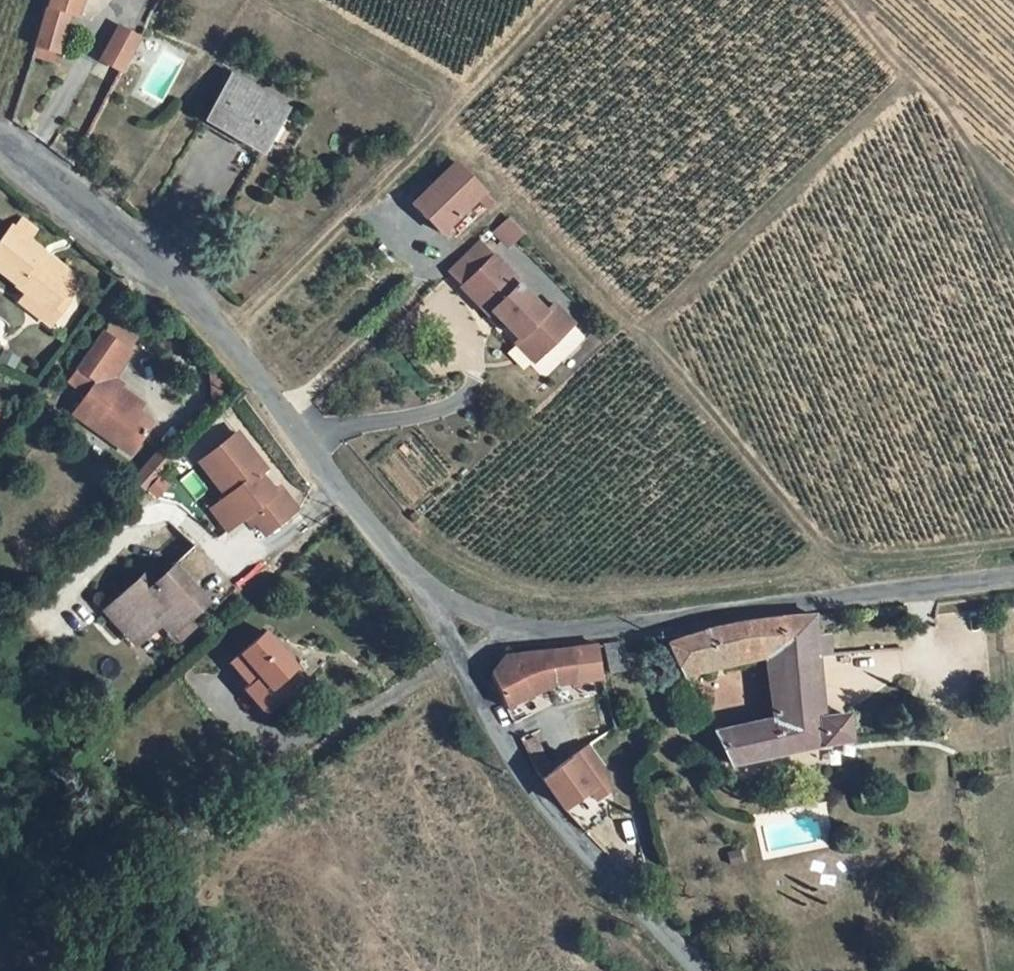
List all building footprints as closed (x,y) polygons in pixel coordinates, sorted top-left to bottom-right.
[(21,54),(48,64),(63,24),(70,26),(80,0),(38,0),(21,54)] [(89,72),(111,83),(129,49),(106,38),(89,72)] [(189,134),(242,166),(270,121),(216,89),(189,134)] [(444,241),(490,197),(455,160),(409,204),(444,241)] [(511,233),(497,218),(482,232),(496,246),(502,239),(503,240),(511,233)] [(19,294),(18,295),(40,313),(53,295),(68,276),(42,257),(38,262),(30,255),(34,250),(0,225),(0,226),(0,279),(19,294)] [(450,285),(480,256),(468,244),(438,273),(450,285)] [(38,262),(42,257),(34,250),(30,255),(38,262)] [(533,352),(561,325),(542,304),(532,313),(505,285),(507,283),(481,255),(480,256),(450,285),(448,287),(474,314),(478,310),(506,339),(514,332),(533,352)] [(59,300),(53,295),(40,313),(18,295),(13,303),(41,324),(59,300)] [(506,339),(503,342),(522,362),(533,352),(514,332),(506,339)] [(142,431),(127,420),(130,416),(107,400),(111,394),(104,388),(121,362),(93,343),(61,391),(81,404),(66,426),(121,463),(142,431)] [(130,416),(134,410),(111,394),(107,400),(130,416)] [(228,439),(191,469),(218,503),(210,509),(227,529),(240,519),(257,539),(288,514),(271,493),(265,498),(250,479),(256,474),(228,439)] [(153,496),(175,478),(155,455),(133,473),(153,496)] [(227,529),(210,509),(203,515),(219,536),(227,529)] [(197,608),(165,572),(144,591),(148,596),(142,601),(129,586),(104,609),(135,643),(151,629),(162,640),(197,608)] [(811,626),(710,643),(691,649),(701,686),(757,676),(767,738),(711,749),(721,776),(845,762),(841,728),(818,728),(816,666),(825,665),(824,645),(813,645),(811,626)] [(298,683),(257,638),(235,658),(254,679),(244,689),(237,695),(258,718),(298,683)] [(235,658),(224,667),(244,689),(254,679),(235,658)] [(623,685),(617,659),(596,662),(603,689),(623,685)] [(548,705),(601,699),(590,663),(552,667),(520,669),(507,673),(498,675),(492,682),(486,690),(484,695),(503,728),(548,705)] [(557,784),(548,793),(571,819),(594,844),(615,826),(610,805),(614,801),(609,782),(590,757),(577,766),(566,775),(557,784)]
